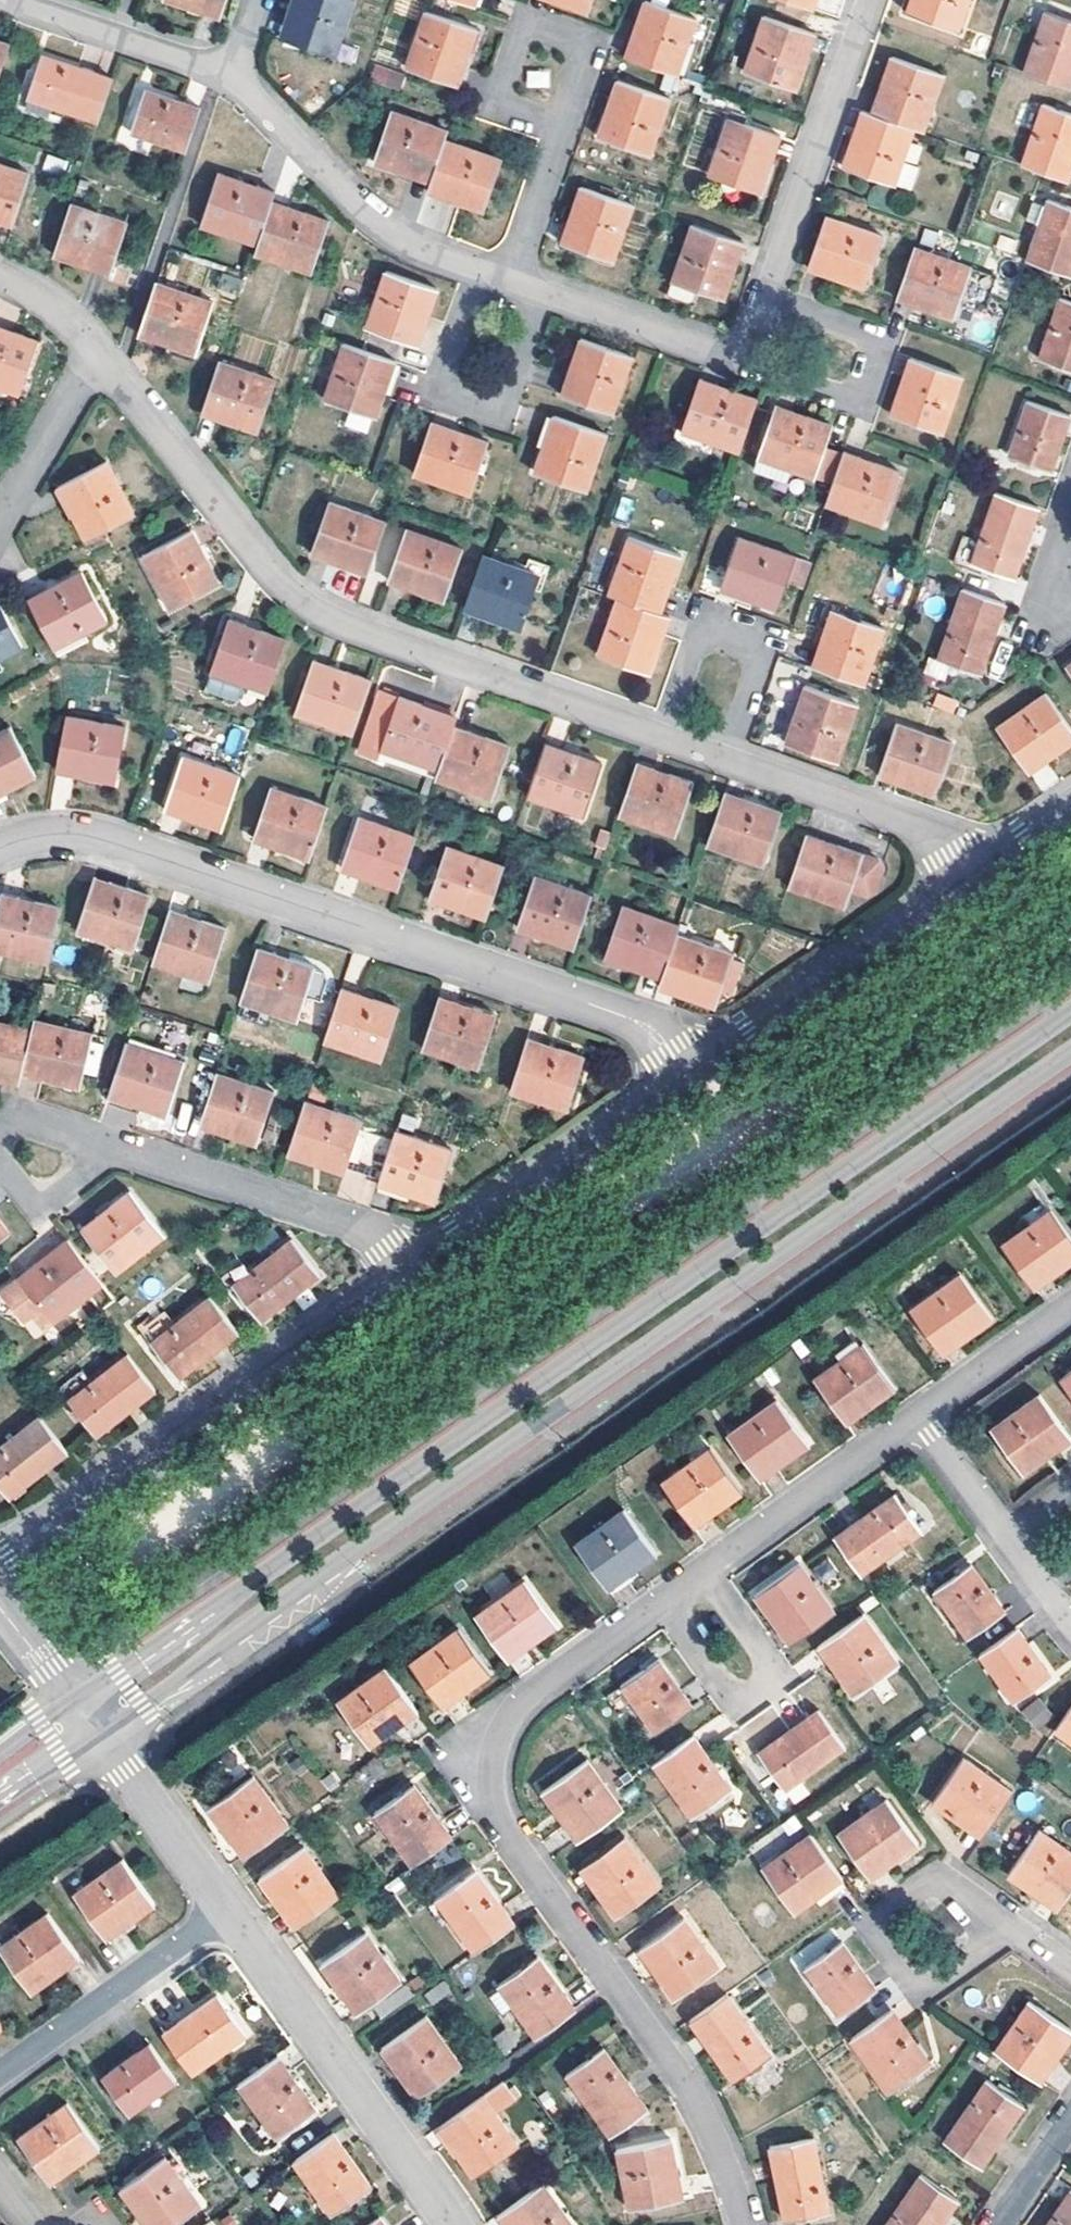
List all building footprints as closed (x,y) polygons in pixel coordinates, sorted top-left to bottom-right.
[(204,0),(190,0),(189,6),(187,13),(202,18),(203,15),(205,11),(208,1),(204,0)] [(208,1),(205,11),(220,17),(225,0),(204,0),(208,1)] [(290,6),(300,9),(296,22),(290,39),(332,54),(350,0),(292,0),(290,6)] [(559,3),(587,12),(591,0),(560,0),(559,3)] [(633,58),(675,73),(695,16),(647,0),(644,0),(636,24),(644,27),(639,42),(633,58)] [(814,0),(802,0),(801,4),(812,8),(814,0)] [(905,9),(957,27),(967,0),(908,0),(905,9)] [(300,9),(290,6),(280,36),(290,39),(296,22),(300,9)] [(1022,70),(1068,86),(1070,76),(1070,19),(1043,9),(1022,70)] [(476,30),(424,12),(405,67),(448,82),(453,68),(458,53),(467,56),(476,30)] [(762,15),(743,70),(794,88),(803,62),(794,58),(804,29),(762,15)] [(625,55),(633,58),(639,42),(644,27),(636,24),(625,55)] [(794,58),(803,62),(813,32),(804,29),(794,58)] [(0,41),(0,68),(8,44),(0,41)] [(457,85),(467,56),(458,53),(453,68),(448,82),(457,85)] [(41,54),(26,96),(97,119),(112,78),(41,54)] [(890,55),(880,80),(885,82),(890,84),(880,114),(912,125),(921,129),(941,73),(890,55)] [(399,88),(402,70),(372,66),(369,83),(399,88)] [(526,69),(525,86),(549,88),(550,70),(526,69)] [(614,114),(626,82),(616,79),(605,110),(614,114)] [(885,82),(880,80),(870,111),(880,114),(890,84),(885,82)] [(614,114),(605,110),(596,136),(647,152),(667,97),(626,82),(614,114)] [(144,90),(130,131),(184,150),(197,107),(144,90)] [(1021,163),(1067,179),(1070,168),(1070,112),(1058,107),(1042,102),(1021,163)] [(859,142),(870,111),(861,108),(850,139),(859,142)] [(446,129),(388,110),(372,160),(398,169),(401,160),(433,170),(443,138),(446,129)] [(850,139),(841,163),(893,181),(912,125),(880,114),(870,111),(859,142),(850,139)] [(728,112),(707,174),(758,191),(765,166),(757,163),(768,131),(737,121),(738,115),(728,112)] [(757,163),(765,166),(776,134),(768,131),(757,163)] [(499,158),(443,138),(433,170),(429,180),(426,190),(441,195),(445,184),(460,188),(458,194),(457,200),(482,209),(499,158)] [(401,160),(398,169),(411,174),(429,180),(433,170),(401,160)] [(10,224),(27,174),(0,164),(0,221),(10,224)] [(258,185),(216,171),(198,223),(256,243),(271,199),(274,191),(258,185)] [(441,195),(457,200),(458,194),(460,188),(445,184),(441,195)] [(579,186),(570,212),(578,214),(568,246),(610,260),(629,203),(579,186)] [(1024,259),(1070,276),(1070,206),(1047,198),(1024,259)] [(327,219),(271,199),(256,243),(254,251),(310,271),(327,219)] [(50,253),(93,267),(95,257),(112,262),(125,221),(69,201),(50,253)] [(578,214),(570,212),(559,242),(568,246),(578,214)] [(822,219),(807,259),(839,270),(838,275),(836,280),(861,288),(878,237),(822,219)] [(732,238),(690,223),(666,294),(694,305),(698,291),(721,298),(730,272),(721,270),(732,238)] [(741,241),(732,238),(721,270),(730,272),(741,241)] [(911,247),(897,289),(929,300),(927,305),(925,310),(950,318),(967,267),(911,247)] [(109,272),(112,262),(95,257),(93,267),(109,272)] [(839,270),(807,259),(804,269),(836,280),(838,275),(839,270)] [(435,287),(385,270),(366,327),(418,344),(422,327),(412,324),(416,311),(421,312),(426,314),(435,287)] [(210,300),(155,281),(138,333),(156,339),(159,329),(171,333),(169,343),(194,351),(210,300)] [(929,300),(897,289),(893,301),(925,310),(927,305),(929,300)] [(1058,294),(1038,356),(1070,367),(1070,299),(1058,294)] [(416,311),(412,324),(422,327),(426,314),(421,312),(416,311)] [(19,391),(37,340),(0,327),(0,384),(19,391)] [(156,339),(169,343),(171,333),(159,329),(156,339)] [(579,337),(570,363),(575,365),(580,367),(569,395),(612,411),(630,355),(579,337)] [(385,356),(342,342),(323,399),(375,416),(384,389),(379,388),(375,387),(385,356)] [(910,390),(921,359),(908,354),(897,386),(903,388),(910,390)] [(379,388),(384,389),(394,359),(385,356),(375,387),(379,388)] [(235,411),(232,421),(256,429),(273,378),(217,359),(200,410),(215,415),(217,405),(235,411)] [(960,374),(921,359),(910,390),(903,388),(897,386),(889,411),(940,429),(960,374)] [(575,365),(570,363),(560,392),(569,395),(580,367),(575,365)] [(756,397),(699,378),(682,426),(676,425),(673,436),(695,444),(698,434),(713,439),(738,449),(756,397)] [(1027,400),(1007,454),(1049,469),(1067,414),(1027,400)] [(774,403),(753,465),(773,472),(776,461),(790,465),(815,474),(831,422),(774,403)] [(217,405),(215,415),(232,421),(235,411),(217,405)] [(348,411),(344,426),(369,433),(373,418),(348,411)] [(552,414),(543,443),(552,445),(563,418),(552,414)] [(484,438),(428,417),(410,469),(467,489),(484,438)] [(605,432),(563,418),(552,445),(543,443),(533,469),(585,488),(605,432)] [(698,434),(695,444),(710,449),(713,439),(698,434)] [(842,450),(824,502),(882,522),(899,471),(842,450)] [(108,461),(69,480),(83,510),(74,514),(86,538),(135,513),(108,461)] [(790,465),(776,461),(773,472),(786,477),(790,465)] [(74,514),(83,510),(69,480),(60,484),(74,514)] [(994,491),(969,559),(1012,575),(1037,505),(994,491)] [(366,572),(385,520),(329,501),(314,542),(311,551),(332,558),(335,550),(347,554),(344,563),(366,572)] [(422,580),(418,589),(444,599),(462,547),(407,527),(388,578),(405,584),(408,576),(422,580)] [(191,528),(144,552),(172,605),(220,580),(191,528)] [(629,537),(608,592),(617,596),(649,608),(657,589),(660,579),(670,581),(679,556),(629,537)] [(753,589),(750,599),(776,607),(792,557),(736,538),(722,579),(753,589)] [(335,550),(332,558),(344,563),(347,554),(335,550)] [(539,575),(483,554),(464,606),(481,612),(484,603),(499,607),(496,617),(521,625),(539,575)] [(44,591),(29,598),(55,648),(109,620),(84,571),(44,591)] [(405,584),(418,589),(422,580),(408,576),(405,584)] [(659,611),(670,581),(660,579),(657,589),(649,608),(658,611),(659,611)] [(753,589),(722,579),(719,589),(750,599),(753,589)] [(1005,602),(962,588),(938,658),(980,672),(1005,602)] [(653,626),(658,611),(649,608),(617,596),(596,651),(647,669),(657,644),(648,640),(653,626)] [(23,644),(0,603),(0,656),(23,644)] [(484,603),(481,612),(496,617),(499,607),(484,603)] [(832,635),(822,667),(864,681),(882,626),(832,608),(824,632),(832,635)] [(659,611),(658,611),(653,626),(648,640),(657,644),(668,615),(659,611)] [(229,619),(212,669),(269,689),(286,637),(229,619)] [(812,664),(822,667),(832,635),(824,632),(812,664)] [(314,661),(296,711),(353,732),(371,680),(314,661)] [(804,717),(814,688),(805,685),(795,715),(804,717)] [(804,717),(795,715),(786,742),(836,759),(855,703),(814,688),(804,717)] [(1001,723),(1026,758),(1051,741),(1058,749),(1070,740),(1070,727),(1045,691),(1001,723)] [(382,749),(439,769),(452,728),(456,717),(381,692),(361,752),(379,758),(382,749)] [(70,716),(60,759),(94,766),(92,776),(117,781),(129,728),(70,716)] [(914,775),(910,785),(933,793),(951,743),(896,724),(881,764),(914,775)] [(0,732),(0,781),(8,777),(13,786),(37,774),(13,726),(0,732)] [(439,769),(436,777),(493,796),(509,748),(452,728),(439,769)] [(1051,741),(1026,758),(1032,767),(1058,749),(1051,741)] [(546,743),(529,794),(585,813),(602,763),(546,743)] [(182,756),(168,796),(198,806),(194,816),(222,826),(239,774),(182,756)] [(60,759),(59,769),(92,776),(94,766),(60,759)] [(914,775),(881,764),(878,774),(910,785),(914,775)] [(637,765),(620,814),(675,832),(691,784),(637,765)] [(13,786),(8,777),(0,781),(0,792),(13,786)] [(270,786),(257,826),(289,838),(287,843),(285,848),(311,856),(328,805),(270,786)] [(726,791),(709,843),(766,862),(782,811),(726,791)] [(198,806),(168,796),(165,806),(194,816),(198,806)] [(359,816),(341,867),(359,874),(362,864),(377,869),(374,879),(399,888),(417,835),(359,816)] [(289,838),(257,826),(253,837),(285,848),(287,843),(289,838)] [(807,833),(789,885),(847,903),(852,887),(868,892),(876,887),(883,865),(879,857),(807,833)] [(447,846),(432,888),(464,898),(461,908),(487,917),(504,865),(447,846)] [(362,864),(359,874),(374,879),(377,869),(362,864)] [(95,877),(79,927),(135,946),(152,895),(124,886),(95,877)] [(535,877),(521,917),(554,929),(551,939),(574,947),(592,895),(535,877)] [(429,896),(461,908),(464,898),(432,888),(429,896)] [(0,904),(0,947),(49,959),(62,905),(28,899),(2,893),(0,904)] [(624,906),(607,956),(635,966),(638,957),(668,966),(678,934),(681,924),(624,906)] [(170,908),(154,960),(211,978),(227,927),(170,908)] [(554,929),(521,917),(518,926),(551,939),(554,929)] [(734,953),(678,934),(668,966),(664,976),(696,986),(695,990),(693,995),(717,1002),(734,953)] [(259,947),(242,998),(299,1016),(316,964),(259,947)] [(638,957),(635,966),(664,976),(668,966),(638,957)] [(664,976),(661,986),(693,995),(695,990),(696,986),(664,976)] [(343,986),(325,1039),(384,1057),(400,1006),(343,986)] [(442,994),(424,1047),(481,1064),(498,1013),(442,994)] [(82,1085),(86,1069),(99,1072),(107,1037),(35,1018),(33,1029),(26,1060),(45,1065),(58,1068),(57,1080),(82,1085)] [(24,1069),(26,1060),(33,1029),(0,1022),(0,1064),(5,1065),(24,1069)] [(530,1037),(513,1088),(571,1106),(588,1055),(530,1037)] [(184,1062),(128,1042),(115,1083),(146,1094),(143,1103),(168,1111),(184,1062)] [(24,1069),(24,1072),(57,1080),(58,1068),(45,1065),(26,1060),(24,1069)] [(21,1082),(24,1072),(24,1069),(5,1065),(0,1064),(0,1076),(21,1082)] [(276,1090),(219,1071),(206,1112),(236,1123),(233,1133),(260,1141),(276,1090)] [(111,1092),(143,1103),(146,1094),(115,1083),(111,1092)] [(363,1118),(306,1099),(293,1142),(325,1151),(322,1162),(346,1169),(348,1161),(358,1131),(363,1118)] [(202,1122),(233,1133),(236,1123),(206,1112),(202,1122)] [(454,1148),(398,1130),(394,1142),(384,1171),(417,1181),(414,1191),(438,1199),(454,1148)] [(358,1131),(348,1161),(384,1171),(394,1142),(358,1131)] [(289,1152),(322,1162),(325,1151),(293,1142),(289,1152)] [(384,1171),(382,1180),(414,1191),(417,1181),(384,1171)] [(139,1187),(91,1224),(123,1267),(171,1230),(139,1187)] [(1030,1278),(1055,1260),(1063,1268),(1070,1262),(1070,1233),(1053,1208),(1005,1243),(1030,1278)] [(11,1233),(0,1219),(0,1241),(11,1233)] [(24,1276),(54,1315),(57,1318),(105,1282),(71,1239),(67,1242),(24,1276)] [(295,1239),(237,1282),(262,1319),(322,1274),(295,1239)] [(1055,1260),(1030,1278),(1036,1286),(1063,1268),(1055,1260)] [(915,1308),(939,1341),(965,1324),(972,1333),(994,1317),(963,1274),(915,1308)] [(54,1315),(24,1276),(6,1290),(27,1316),(34,1310),(44,1323),(54,1315)] [(211,1295),(154,1341),(180,1375),(241,1331),(211,1295)] [(939,1341),(946,1351),(972,1333),(965,1324),(939,1341)] [(869,1393),(876,1402),(896,1388),(865,1343),(817,1378),(841,1413),(869,1393)] [(131,1354),(71,1399),(99,1435),(159,1388),(131,1354)] [(841,1413),(848,1422),(876,1402),(869,1393),(841,1413)] [(1025,1473),(1048,1457),(1041,1449),(1052,1441),(1067,1430),(1042,1393),(994,1429),(1025,1473)] [(780,1451),(786,1459),(810,1442),(779,1399),(730,1434),(755,1468),(780,1451)] [(0,1447),(0,1482),(11,1496),(71,1450),(43,1415),(0,1447)] [(1070,1440),(1070,1435),(1067,1430),(1052,1441),(1041,1449),(1048,1457),(1070,1440)] [(665,1481),(690,1517),(716,1499),(721,1506),(743,1490),(712,1446),(665,1481)] [(755,1468),(762,1477),(786,1459),(780,1451),(755,1468)] [(898,1493),(837,1536),(863,1573),(924,1529),(898,1493)] [(690,1517),(695,1524),(721,1506),(716,1499),(690,1517)] [(579,1542),(604,1578),(629,1561),(634,1568),(658,1551),(626,1508),(579,1542)] [(604,1578),(609,1586),(634,1568),(629,1561),(604,1578)] [(758,1593),(772,1614),(781,1608),(801,1636),(836,1610),(802,1562),(758,1593)] [(974,1563),(937,1589),(970,1637),(1007,1610),(974,1563)] [(527,1579),(479,1614),(504,1649),(529,1632),(535,1640),(557,1623),(527,1579)] [(772,1614),(792,1642),(801,1636),(781,1608),(772,1614)] [(848,1664),(840,1670),(856,1693),(900,1661),(866,1613),(831,1639),(848,1664)] [(414,1662),(440,1698),(465,1680),(470,1686),(492,1670),(461,1627),(414,1662)] [(1019,1627),(981,1654),(1015,1701),(1052,1674),(1021,1630),(1019,1627)] [(504,1649),(510,1657),(535,1640),(529,1632),(504,1649)] [(831,1639),(822,1645),(840,1670),(848,1664),(831,1639)] [(651,1664),(614,1690),(648,1737),(685,1712),(651,1664)] [(373,1743),(393,1728),(387,1719),(415,1700),(390,1665),(342,1700),(373,1743)] [(440,1698),(445,1705),(470,1686),(465,1680),(440,1698)] [(1035,1730),(1054,1718),(1042,1697),(1022,1709),(1035,1730)] [(393,1728),(421,1709),(415,1700),(387,1719),(393,1728)] [(822,1708),(761,1751),(787,1788),(847,1745),(822,1708)] [(1058,1729),(1070,1739),(1070,1711),(1058,1729)] [(696,1734),(657,1761),(693,1814),(734,1786),(696,1734)] [(965,1755),(934,1801),(958,1816),(960,1812),(963,1808),(990,1827),(1017,1789),(965,1755)] [(588,1833),(625,1806),(590,1758),(546,1788),(562,1810),(569,1806),(588,1833)] [(257,1773),(213,1806),(228,1827),(235,1821),(255,1848),(292,1822),(257,1773)] [(418,1782),(378,1811),(415,1864),(455,1834),(418,1782)] [(889,1798),(841,1833),(866,1868),(893,1850),(896,1853),(899,1857),(920,1842),(889,1798)] [(562,1810),(582,1837),(588,1833),(569,1806),(562,1810)] [(958,1816),(985,1833),(990,1827),(963,1808),(960,1812),(958,1816)] [(228,1827),(247,1854),(255,1848),(235,1821),(228,1827)] [(1012,1873),(1031,1887),(1034,1883),(1036,1880),(1064,1900),(1070,1890),(1070,1850),(1042,1830),(1012,1873)] [(813,1831),(765,1867),(796,1910),(818,1894),(815,1889),(812,1886),(839,1867),(813,1831)] [(628,1834),(592,1859),(605,1876),(610,1883),(601,1890),(617,1913),(662,1881),(628,1834)] [(307,1844),(264,1875),(280,1899),(284,1896),(289,1893),(307,1918),(342,1893),(307,1844)] [(893,1850),(866,1868),(872,1876),(899,1857),(896,1853),(893,1850)] [(592,1859),(584,1864),(601,1890),(610,1883),(605,1876),(592,1859)] [(130,1911),(136,1919),(159,1903),(127,1860),(79,1895),(104,1929),(121,1918),(130,1911)] [(815,1889),(818,1894),(844,1875),(839,1867),(812,1886),(815,1889)] [(478,1868),(439,1897),(478,1949),(517,1921),(506,1905),(478,1868)] [(1031,1887),(1059,1907),(1064,1900),(1036,1880),(1034,1883),(1031,1887)] [(280,1899),(299,1925),(307,1918),(289,1893),(284,1896),(280,1899)] [(104,1929),(110,1937),(136,1919),(130,1911),(121,1918),(104,1929)] [(35,1991),(58,1975),(53,1968),(60,1963),(78,1950),(52,1913),(4,1948),(35,1991)] [(686,1916),(650,1941),(668,1966),(660,1973),(677,1996),(720,1964),(686,1916)] [(368,1930),(325,1962),(340,1982),(347,1977),(367,2005),(403,1978),(368,1930)] [(845,1940),(810,1965),(842,2013),(879,1987),(845,1940)] [(650,1941),(641,1947),(660,1973),(668,1966),(650,1941)] [(53,1968),(58,1975),(83,1957),(78,1950),(60,1963),(53,1968)] [(540,1954),(502,1982),(540,2035),(579,2007),(540,1954)] [(340,1982),(360,2010),(367,2005),(347,1977),(340,1982)] [(730,1992),(693,2019),(736,2079),(772,2052),(730,1992)] [(220,1994),(167,2033),(196,2072),(248,2033),(220,1994)] [(998,2049),(1034,2075),(1052,2047),(1056,2049),(1061,2052),(1070,2038),(1070,2027),(1032,2000),(998,2049)] [(894,2008),(854,2036),(892,2090),(932,2061),(894,2008)] [(429,2014),(394,2039),(412,2066),(404,2072),(420,2093),(463,2062),(429,2014)] [(412,2066),(394,2039),(385,2045),(404,2072),(412,2066)] [(153,2044),(107,2078),(133,2114),(179,2080),(153,2044)] [(605,2047),(568,2073),(612,2134),(649,2109),(605,2047)] [(1034,2075),(1042,2080),(1061,2052),(1056,2049),(1052,2047),(1034,2075)] [(280,2055),(242,2082),(281,2136),(320,2108),(280,2055)] [(991,2078),(947,2140),(984,2165),(1026,2103),(1000,2084),(991,2078)] [(507,2080),(453,2119),(470,2145),(463,2150),(461,2151),(478,2173),(522,2143),(500,2112),(524,2093),(517,2084),(512,2087),(507,2080)] [(71,2104),(23,2140),(49,2174),(74,2155),(78,2160),(81,2164),(103,2148),(71,2104)] [(453,2119),(446,2124),(463,2150),(470,2145),(453,2119)] [(336,2130),(297,2158),(335,2211),(374,2182),(336,2130)] [(816,2136),(772,2145),(787,2218),(832,2209),(816,2136)] [(631,2205),(676,2196),(670,2165),(678,2163),(672,2137),(620,2147),(631,2205)] [(49,2174),(55,2183),(81,2164),(78,2160),(74,2155),(49,2174)] [(124,2188),(141,2212),(151,2224),(176,2224),(204,2204),(168,2156),(124,2188)] [(670,2165),(676,2196),(684,2195),(678,2163),(670,2165)] [(889,2224),(943,2224),(961,2199),(924,2173),(889,2224)] [(510,2207),(522,2224),(576,2224),(546,2182),(510,2207)] [(1047,2224),(1070,2224),(1070,2191),(1047,2224)] [(502,2213),(510,2224),(522,2224),(510,2207),(502,2213)] [(367,2224),(390,2224),(382,2214),(367,2224)]
